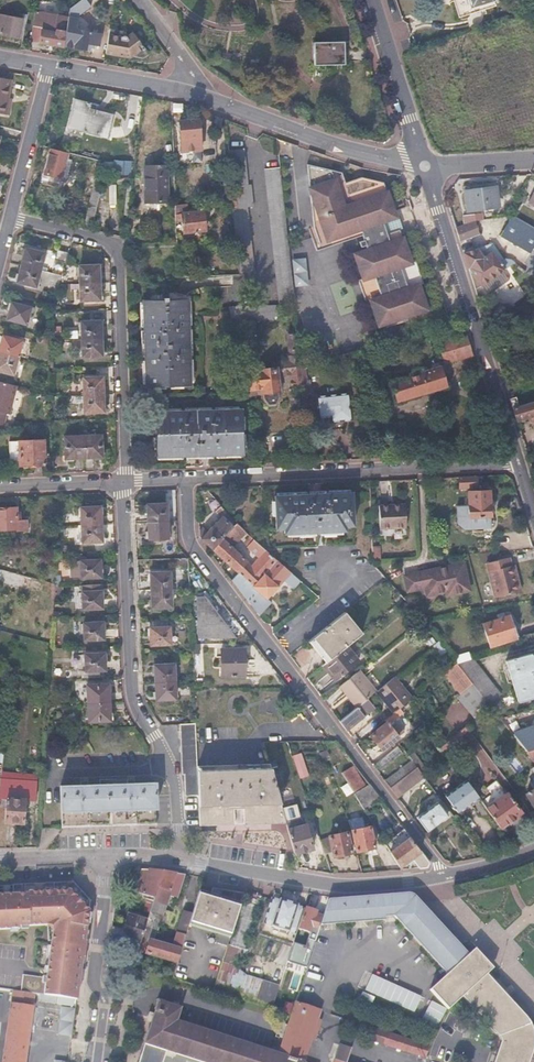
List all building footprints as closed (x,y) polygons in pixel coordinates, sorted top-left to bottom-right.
[(471,8),(495,0),(468,0),(471,8)] [(68,17),(64,38),(73,39),(75,28),(78,12),(69,10),(68,17)] [(30,40),(63,46),(64,38),(68,17),(35,12),(30,40)] [(19,38),(23,16),(0,13),(0,35),(19,38)] [(75,28),(73,39),(75,40),(73,48),(89,51),(90,44),(94,45),(99,46),(101,33),(75,28)] [(109,29),(105,52),(123,56),(124,54),(145,57),(149,54),(133,32),(128,37),(124,34),(121,36),(122,31),(109,29)] [(315,66),(325,65),(325,61),(345,60),(343,42),(313,43),(315,66)] [(5,113),(8,98),(11,81),(0,78),(0,113),(5,113)] [(8,98),(5,113),(10,114),(13,98),(8,98)] [(76,114),(72,128),(107,137),(112,116),(88,109),(88,104),(75,100),(71,113),(76,114)] [(183,105),(172,102),(172,111),(183,110),(183,105)] [(67,127),(72,128),(76,114),(71,113),(67,127)] [(200,147),(198,120),(189,121),(189,118),(185,118),(185,121),(180,122),(181,138),(190,138),(191,148),(200,147)] [(68,153),(51,148),(45,173),(61,177),(66,179),(71,160),(66,159),(68,153)] [(216,158),(215,153),(211,149),(200,160),(206,166),(216,158)] [(248,185),(244,150),(229,151),(232,186),(235,186),(237,208),(233,208),(238,272),(254,271),(247,207),(253,206),(251,185),(248,185)] [(345,167),(311,157),(316,221),(311,222),(318,245),(364,232),(366,236),(360,238),(362,243),(368,242),(369,247),(356,251),(363,275),(358,277),(366,300),(370,299),(378,322),(426,308),(419,284),(423,282),(416,260),(412,261),(402,228),(392,231),(387,218),(398,215),(387,180),(364,173),(348,178),(345,167)] [(101,161),(91,159),(85,184),(94,186),(101,161)] [(167,202),(167,167),(146,167),(146,203),(167,202)] [(61,177),(45,173),(42,184),(58,188),(61,177)] [(465,191),(493,188),(498,187),(498,182),(462,187),(464,210),(501,206),(500,203),(495,204),(468,208),(465,191)] [(80,200),(90,203),(94,186),(85,184),(80,200)] [(495,204),(493,188),(465,191),(468,208),(495,204)] [(181,214),(182,221),(183,234),(205,231),(203,212),(186,213),(186,204),(174,205),(175,215),(181,214)] [(512,215),(500,236),(530,253),(533,249),(533,250),(533,228),(512,215)] [(474,220),(454,226),(459,241),(478,234),(474,220)] [(493,245),(463,252),(474,288),(507,270),(493,245)] [(25,248),(20,264),(39,269),(43,253),(25,248)] [(66,259),(67,252),(59,250),(57,256),(66,259)] [(294,285),(308,285),(307,258),(294,258),(294,285)] [(39,269),(20,264),(16,281),(34,286),(39,269)] [(80,284),(100,283),(99,264),(80,264),(80,284)] [(100,300),(100,283),(80,284),(81,301),(100,300)] [(190,384),(187,299),(142,301),(144,386),(190,384)] [(25,323),(30,307),(12,302),(7,319),(25,323)] [(279,322),(278,305),(277,305),(228,307),(229,323),(279,322)] [(456,323),(454,319),(449,321),(435,326),(437,330),(456,323)] [(82,339),(101,339),(101,322),(82,323),(82,339)] [(472,354),(466,335),(441,342),(443,351),(442,352),(445,362),(472,354)] [(16,357),(20,341),(2,336),(0,344),(0,353),(16,357)] [(289,390),(303,389),(301,370),(301,368),(297,337),(284,338),(285,361),(280,362),(282,379),(288,379),(289,390)] [(101,357),(101,339),(82,339),(83,357),(101,357)] [(16,357),(0,353),(0,371),(12,374),(16,357)] [(439,367),(420,373),(409,376),(391,382),(397,401),(446,386),(439,367)] [(276,400),(272,371),(250,374),(250,377),(240,378),(242,397),(252,396),(253,399),(260,399),(261,404),(265,406),(273,406),(276,400)] [(84,396),(102,395),(102,379),(83,379),(84,396)] [(7,412),(10,413),(17,386),(0,381),(0,411),(7,412)] [(330,417),(330,422),(340,421),(351,420),(349,393),(315,396),(317,418),(330,417)] [(103,413),(102,395),(84,396),(84,413),(103,413)] [(516,395),(508,397),(511,407),(518,404),(516,395)] [(511,407),(515,419),(533,413),(533,399),(518,404),(511,407)] [(155,458),(242,454),(241,408),(235,408),(153,412),(155,458)] [(340,421),(330,422),(331,431),(341,429),(340,421)] [(84,435),(84,455),(102,455),(101,434),(84,435)] [(65,456),(84,455),(84,435),(65,436),(65,456)] [(45,465),(44,440),(19,441),(20,465),(45,465)] [(476,487),(476,476),(458,476),(459,487),(476,487)] [(490,516),(489,490),(467,491),(468,517),(490,516)] [(353,526),(351,492),(273,496),(275,529),(284,529),(284,534),(345,531),(344,526),(353,526)] [(148,520),(167,520),(166,503),(147,503),(148,520)] [(406,527),(405,503),(379,505),(380,529),(406,527)] [(236,523),(220,505),(215,509),(221,516),(231,528),(236,523)] [(17,528),(16,507),(0,508),(0,529),(17,528)] [(78,507),(78,524),(98,523),(97,507),(78,507)] [(205,529),(199,536),(200,538),(211,548),(221,538),(231,528),(221,516),(207,531),(205,529)] [(168,538),(167,520),(148,520),(148,538),(168,538)] [(98,523),(78,524),(79,541),(99,541),(98,523)] [(236,523),(231,528),(221,538),(231,546),(245,531),(236,523)] [(264,548),(249,535),(244,540),(247,544),(245,546),(257,556),(264,548)] [(221,538),(211,548),(237,572),(247,561),(231,546),(221,538)] [(237,572),(232,580),(258,614),(266,607),(262,603),(278,586),(304,609),(319,598),(264,548),(257,556),(250,564),(247,561),(237,572)] [(523,591),(520,580),(518,580),(514,565),(512,558),(490,564),(498,598),(523,591)] [(100,576),(100,559),(80,560),(80,577),(100,576)] [(518,580),(520,580),(522,579),(517,564),(514,565),(518,580)] [(450,600),(472,593),(464,569),(453,572),(453,575),(448,576),(446,572),(405,584),(410,599),(427,594),(430,602),(448,596),(450,600)] [(150,572),(151,589),(170,588),(169,571),(150,572)] [(170,588),(151,589),(151,607),(171,606),(170,588)] [(102,607),(101,590),(81,591),(82,608),(102,607)] [(198,637),(236,638),(206,595),(197,596),(198,637)] [(361,632),(344,611),(312,637),(329,658),(346,645),(361,632)] [(489,646),(515,637),(508,615),(481,624),(489,646)] [(103,638),(102,621),(83,622),(83,638),(103,638)] [(167,643),(166,627),(146,627),(147,643),(167,643)] [(329,658),(312,637),(308,640),(325,661),(329,658)] [(446,652),(437,641),(433,645),(442,655),(446,652)] [(358,660),(346,645),(329,658),(325,661),(322,664),(334,680),(358,660)] [(245,675),(245,648),(221,647),(220,675),(245,675)] [(104,669),(104,653),(85,653),(85,670),(104,669)] [(533,697),(533,669),(529,653),(505,661),(518,702),(533,697)] [(500,694),(473,658),(455,664),(471,684),(487,704),(500,694)] [(471,684),(455,664),(454,662),(447,667),(450,671),(449,671),(464,689),(471,684)] [(155,680),(174,680),(173,663),(154,664),(155,680)] [(450,671),(447,667),(440,673),(443,677),(449,671),(450,671)] [(376,691),(359,670),(340,686),(347,695),(348,694),(357,705),(366,698),(375,691),(376,691)] [(393,677),(376,691),(375,691),(385,704),(403,688),(393,677)] [(175,698),(174,680),(155,680),(156,699),(175,698)] [(88,702),(109,701),(108,683),(87,684),(88,702)] [(398,708),(410,698),(403,688),(385,704),(392,713),(398,708)] [(366,698),(357,705),(339,721),(346,731),(364,717),(363,716),(373,707),(366,698)] [(110,719),(109,701),(88,702),(88,720),(110,719)] [(402,713),(398,708),(392,713),(384,720),(385,722),(369,735),(381,750),(398,736),(392,729),(388,724),(402,713)] [(517,729),(508,717),(499,719),(511,734),(517,729)] [(198,794),(197,765),(195,722),(180,723),(182,774),(184,774),(184,795),(198,794)] [(517,729),(511,734),(525,752),(533,749),(533,748),(527,739),(528,736),(524,725),(517,729)] [(392,729),(398,736),(400,734),(395,726),(392,729)] [(476,741),(464,726),(439,747),(451,763),(460,756),(453,746),(462,739),(468,747),(476,741)] [(403,751),(398,744),(372,765),(377,773),(403,751)] [(525,752),(533,764),(533,749),(525,752)] [(292,755),(300,778),(308,776),(301,753),(292,755)] [(415,767),(424,779),(429,776),(412,754),(408,757),(410,760),(415,767)] [(383,781),(388,788),(396,782),(408,773),(415,767),(410,760),(383,781)] [(2,761),(0,780),(0,796),(7,797),(25,799),(35,800),(37,775),(13,772),(14,762),(2,761)] [(286,823),(271,762),(197,765),(198,794),(200,824),(234,824),(233,804),(243,804),(243,823),(286,823)] [(342,772),(354,791),(363,784),(351,766),(342,772)] [(439,805),(442,803),(424,779),(415,767),(408,773),(415,783),(430,801),(433,799),(435,802),(415,818),(426,831),(446,815),(439,805)] [(396,782),(403,792),(415,783),(408,773),(396,782)] [(62,827),(156,824),(154,782),(133,782),(133,779),(125,779),(125,783),(85,784),(85,781),(77,780),(77,785),(60,785),(62,827)] [(477,797),(464,780),(443,796),(456,813),(477,797)] [(496,800),(505,794),(495,781),(486,787),(496,800)] [(365,809),(382,798),(369,782),(354,792),(365,809)] [(388,788),(396,797),(403,792),(396,782),(388,788)] [(527,791),(526,791),(527,792),(525,793),(531,803),(533,807),(533,788),(527,791)] [(485,808),(500,828),(521,812),(506,793),(505,794),(496,800),(485,808)] [(5,847),(8,821),(22,822),(25,799),(7,797),(6,806),(0,806),(0,847),(5,847)] [(288,829),(294,853),(313,848),(307,824),(293,828),(288,829)] [(351,829),(356,851),(373,847),(369,826),(351,829)] [(411,858),(419,868),(429,866),(430,861),(404,827),(384,842),(399,866),(411,858)] [(351,852),(346,831),(329,834),(334,856),(351,852)] [(476,858),(483,857),(476,847),(471,851),(476,858)] [(148,869),(140,869),(133,892),(146,896),(146,899),(147,899),(143,912),(148,914),(146,921),(145,925),(158,930),(162,922),(163,918),(150,912),(150,911),(157,913),(161,904),(165,904),(168,895),(170,888),(179,890),(184,874),(148,869)] [(90,900),(73,882),(19,884),(19,894),(3,895),(2,885),(0,885),(0,929),(19,929),(20,926),(53,925),(47,970),(80,974),(90,900)] [(19,894),(19,884),(2,885),(3,895),(19,894)] [(177,898),(179,890),(170,888),(168,895),(177,898)] [(230,937),(244,892),(213,888),(211,894),(199,891),(191,914),(188,924),(230,937)] [(262,895),(244,892),(230,937),(247,943),(262,895)] [(410,892),(390,893),(328,899),(322,917),(320,924),(384,919),(384,916),(391,915),(445,973),(430,988),(449,1009),(463,996),(498,1035),(500,1040),(499,1045),(493,1061),(529,1061),(532,1053),(533,1043),(532,1034),(529,1023),(524,1014),(517,1005),(486,973),(487,971),(469,951),(466,953),(410,892)] [(280,900),(271,898),(263,924),(272,926),(280,900)] [(288,931),(297,905),(280,900),(272,926),(288,931)] [(296,934),(304,908),(297,905),(288,931),(296,934)] [(320,924),(322,917),(315,914),(316,912),(306,909),(300,928),(310,932),(305,946),(312,948),(318,931),(320,924)] [(146,953),(176,963),(188,924),(191,914),(183,911),(172,947),(150,940),(146,953)] [(139,943),(141,938),(145,925),(146,921),(128,915),(121,937),(139,943)] [(318,931),(312,948),(300,985),(321,991),(332,957),(339,959),(345,940),(318,931)] [(139,943),(137,951),(142,952),(146,939),(141,938),(139,943)] [(43,994),(76,998),(80,974),(47,970),(46,978),(43,994)] [(241,994),(247,976),(238,973),(237,977),(228,975),(223,989),(241,994)] [(413,1012),(420,995),(369,974),(362,991),(413,1012)] [(33,993),(43,994),(46,978),(21,975),(19,992),(33,993)] [(33,993),(19,992),(12,991),(3,1061),(23,1061),(33,993)] [(294,1004),(276,998),(273,1008),(291,1014),(294,1004)] [(204,1061),(303,1061),(320,1011),(295,1003),(294,1004),(291,1014),(288,1024),(280,1022),(270,1051),(177,1021),(180,1008),(158,1001),(145,1043),(167,1050),(204,1061)] [(424,1057),(424,1055),(427,1045),(385,1032),(382,1042),(424,1057)] [(167,1050),(145,1043),(138,1061),(163,1061),(167,1050)]
